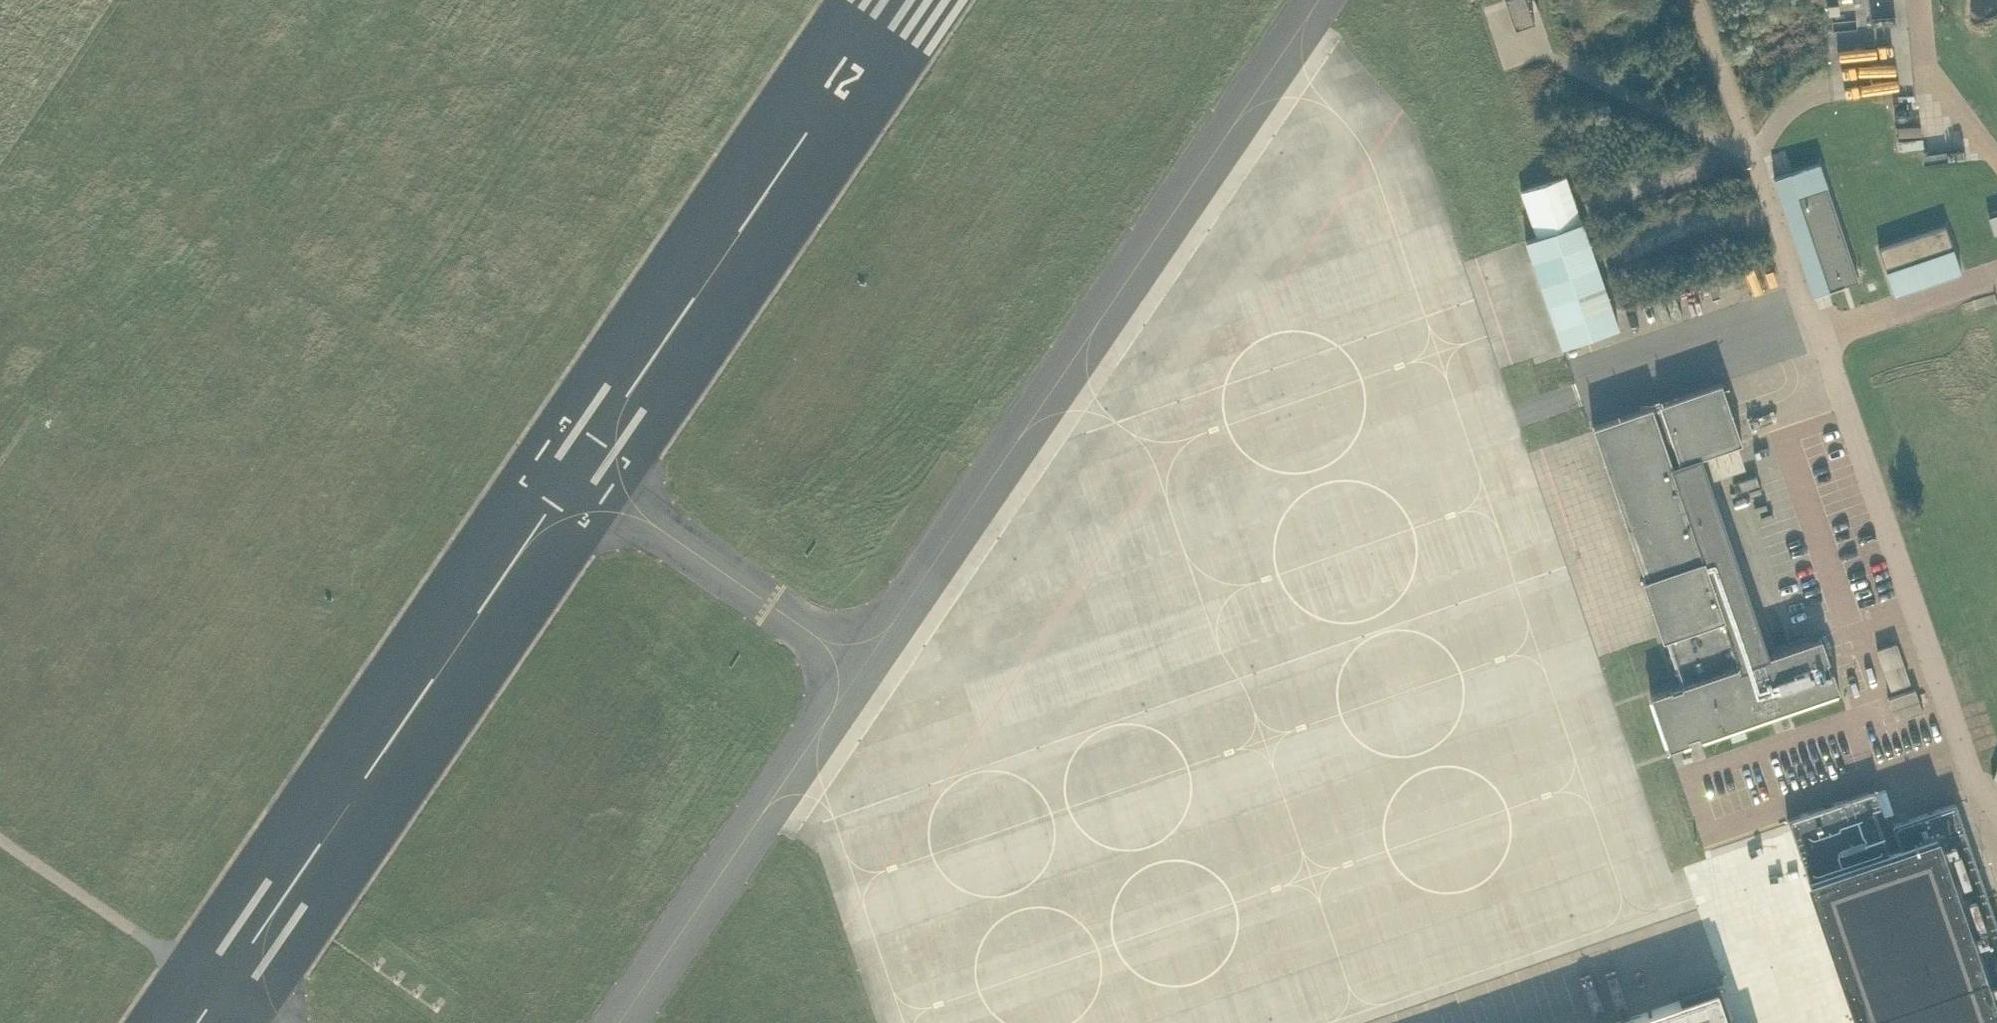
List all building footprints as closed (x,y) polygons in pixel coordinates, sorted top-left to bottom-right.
[(1516,28),(1535,22),(1532,12),(1528,1),(1528,0),(1506,0),(1516,28)] [(1859,279),(1855,268),(1827,185),(1820,161),(1775,177),(1814,294),(1859,279)] [(1522,191),(1537,235),(1582,220),(1566,175),(1522,191)] [(1582,220),(1537,235),(1526,239),(1544,288),(1563,346),(1619,327),(1590,241),(1582,220)] [(1879,247),(1895,293),(1962,270),(1946,224),(1879,247)] [(1653,408),(1652,405),(1594,425),(1645,577),(1643,578),(1663,637),(1666,637),(1682,683),(1651,694),(1669,747),(1690,740),(1689,736),(1699,732),(1700,736),(1770,712),(1768,708),(1777,705),(1779,709),(1840,688),(1833,668),(1831,668),(1827,658),(1829,658),(1822,635),(1769,653),(1701,455),(1742,441),(1722,381),(1660,402),(1661,405),(1653,408)] [(1878,649),(1891,687),(1910,681),(1897,643),(1878,649)] [(1916,687),(1888,696),(1896,719),(1923,710),(1916,687)] [(1788,817),(1790,821),(1792,829),(1800,852),(1803,859),(1808,874),(1810,882),(1855,1011),(1857,1019),(1859,1022),(1996,1022),(1996,925),(1986,894),(1955,802),(1908,818),(1901,821),(1893,823),(1901,847),(1889,851),(1874,807),(1868,790),(1831,802),(1832,804),(1825,806),(1824,805),(1788,817)] [(1716,985),(1681,997),(1679,991),(1678,991),(1680,998),(1606,1022),(1729,1022),(1716,985)]
